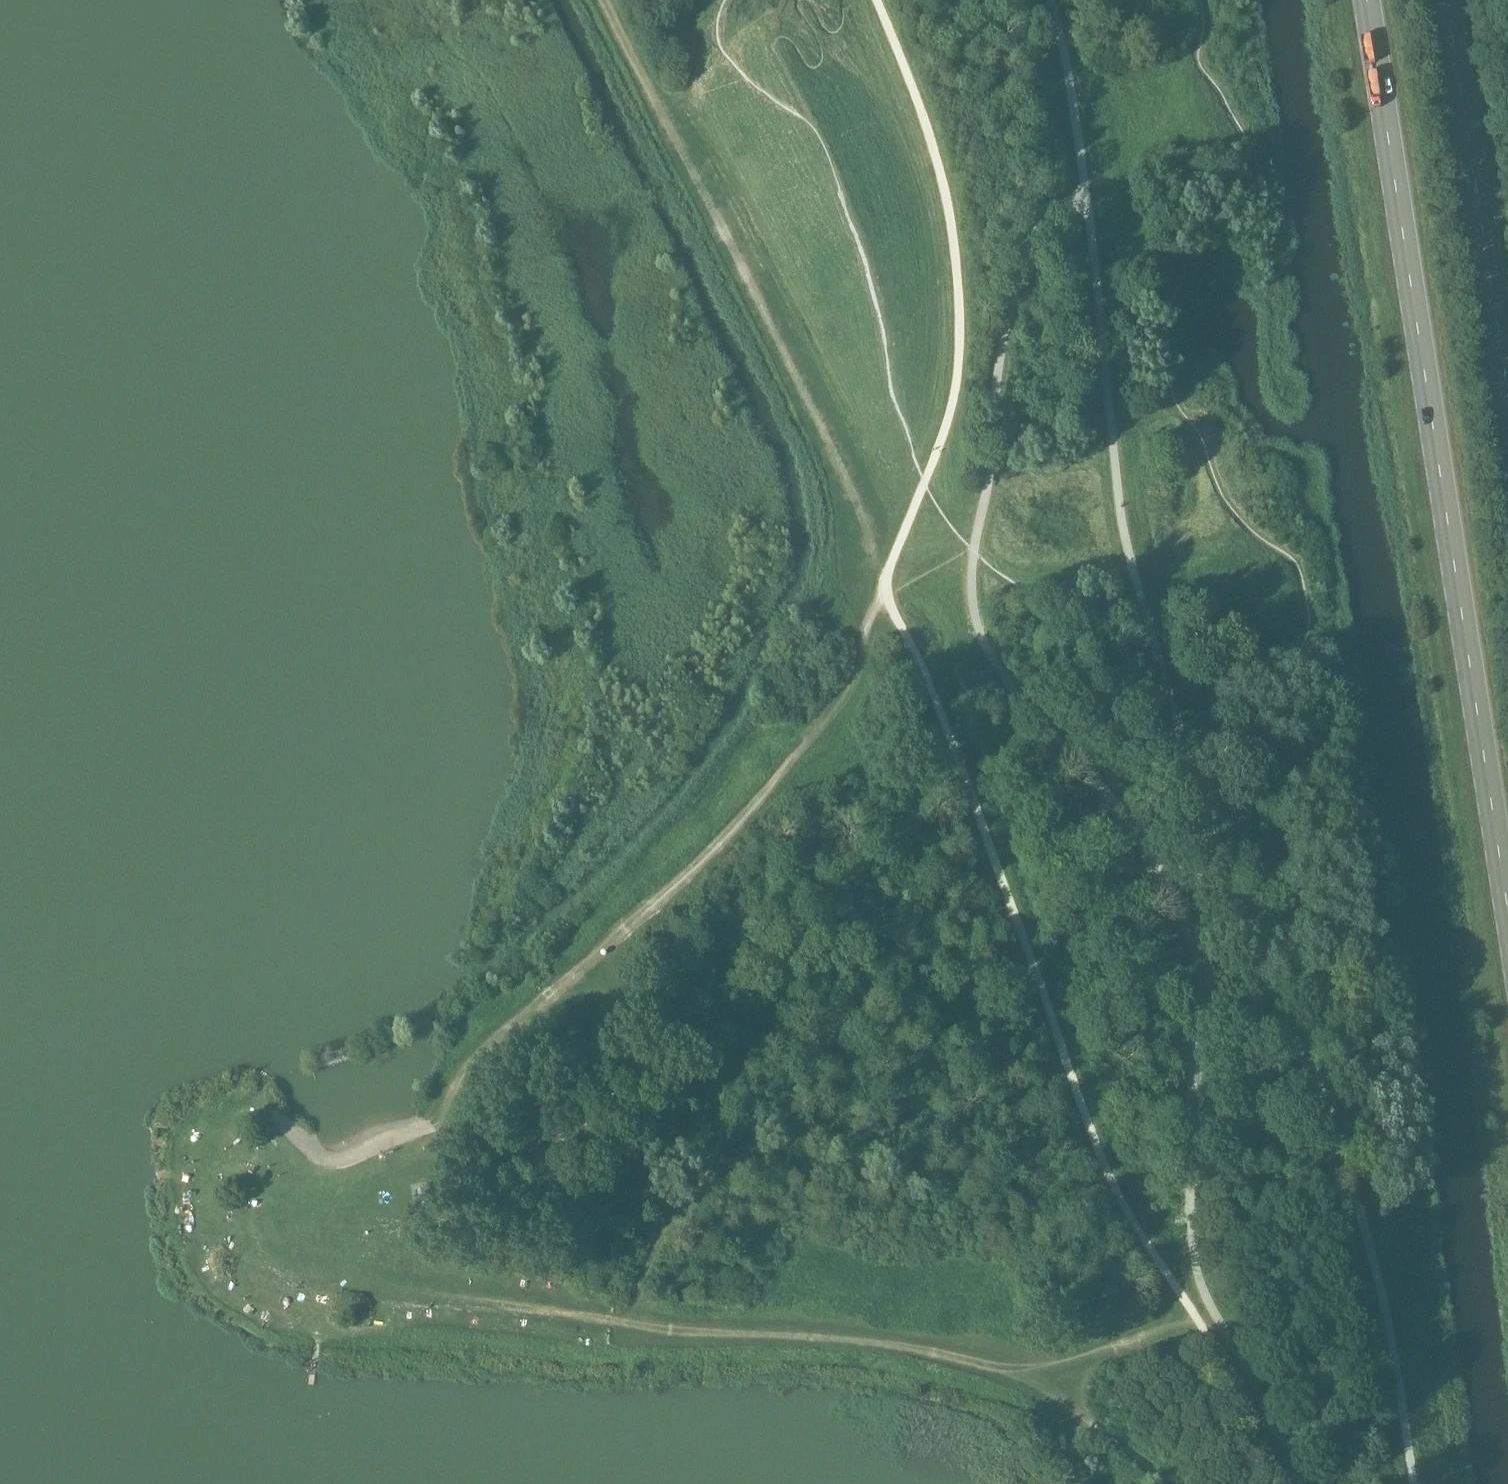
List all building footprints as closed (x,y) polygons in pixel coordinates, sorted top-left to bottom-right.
[(425,1185),(412,1187),(413,1200),(428,1199),(425,1185)]
